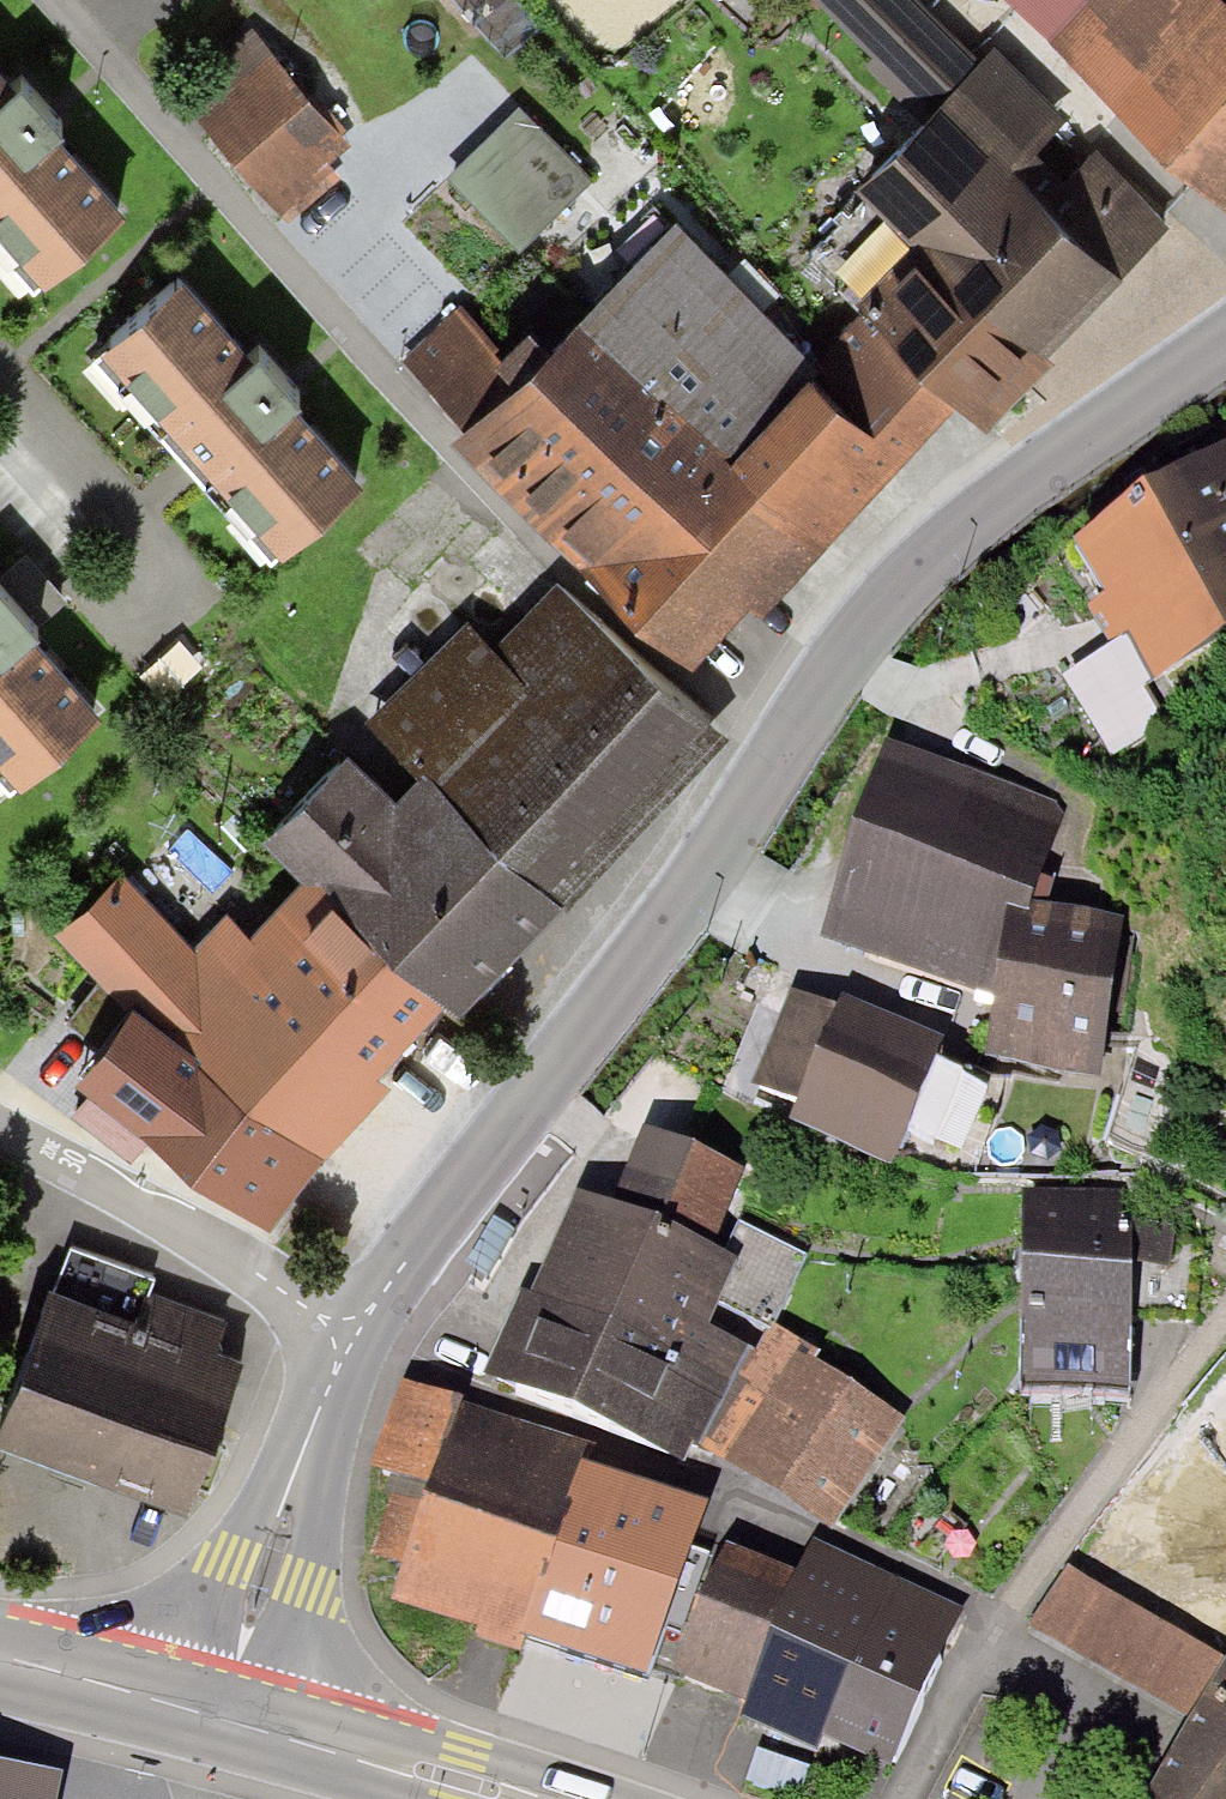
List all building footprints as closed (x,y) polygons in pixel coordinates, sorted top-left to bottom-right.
[(921,104),(971,52),(916,0),(813,0),(921,104)] [(1041,26),(1064,0),(1013,0),(1041,26)] [(1225,192),(1225,0),(1064,0),(1041,26),(1225,192)] [(252,27),(179,90),(289,216),(339,172),(322,153),(345,133),(252,27)] [(870,156),(935,219),(1009,144),(1050,101),(984,38),(971,52),(921,104),(870,156)] [(43,264),(123,196),(0,53),(0,213),(43,264)] [(515,98),(445,169),(519,242),(590,171),(515,98)] [(1086,134),(1044,178),(1123,257),(1165,213),(1086,134)] [(861,296),(960,388),(983,411),(998,398),(1053,346),(1045,339),(1123,257),(1044,178),(1009,144),(935,219),(861,296)] [(510,363),(462,412),(451,425),(578,547),(794,324),(666,201),(510,363)] [(179,264),(101,332),(206,454),(278,536),(356,468),(179,264)] [(861,296),(815,344),(906,450),(960,388),(861,296)] [(462,412),(510,363),(455,310),(407,359),(462,412)] [(815,344),(794,324),(578,547),(694,646),(751,587),(761,599),(906,450),(815,344)] [(1080,558),(1116,624),(1138,664),(1225,617),(1225,479),(1080,558)] [(375,718),(429,767),(559,888),(716,720),(561,576),(496,645),(468,619),(375,718)] [(0,583),(0,749),(19,770),(101,696),(13,598),(0,583)] [(1126,653),(1072,681),(1109,753),(1163,726),(1126,653)] [(559,888),(429,767),(403,796),(348,745),(270,829),(312,868),(441,986),(455,1000),(547,902),(559,888)] [(888,758),(827,931),(982,985),(1016,888),(1043,812),(888,758)] [(375,1057),(441,986),(312,868),(247,938),(375,1057)] [(375,1057),(247,938),(226,919),(195,953),(112,876),(60,931),(124,994),(76,1061),(95,1077),(76,1109),(101,1132),(130,1152),(154,1119),(267,1212),(391,1072),(375,1057)] [(1110,920),(1016,888),(982,985),(972,1014),(1002,1024),(1066,1046),(1110,920)] [(755,1083),(796,1098),(830,1006),(789,991),(755,1083)] [(796,1098),(793,1107),(878,1139),(920,1027),(834,995),(830,1006),(796,1098)] [(617,1207),(709,1240),(739,1158),(647,1125),(617,1207)] [(539,1317),(510,1395),(692,1461),(700,1447),(762,1356),(704,1333),(713,1307),(734,1249),(709,1240),(617,1207),(583,1195),(539,1317)] [(1033,1197),(1031,1388),(1128,1389),(1128,1332),(1129,1198),(1033,1197)] [(734,1249),(713,1307),(769,1334),(806,1256),(741,1231),(734,1249)] [(0,1415),(0,1420),(182,1477),(227,1334),(44,1276),(30,1320),(0,1415)] [(700,1447),(828,1533),(902,1424),(774,1338),(762,1356),(700,1447)] [(385,1469),(441,1488),(465,1415),(409,1397),(385,1469)] [(441,1488),(401,1608),(453,1625),(519,1647),(583,1454),(465,1415),(441,1488)] [(583,1454),(519,1647),(634,1685),(677,1552),(698,1491),(583,1454)] [(723,1548),(678,1665),(756,1694),(750,1712),(899,1767),(930,1685),(962,1599),(807,1541),(795,1574),(723,1548)] [(1223,1664),(1070,1568),(1031,1630),(1183,1726),(1223,1664)] [(1142,1798),(1225,1798),(1225,1668),(1142,1798)] [(58,1764),(0,1757),(0,1798),(53,1798),(58,1764)]
